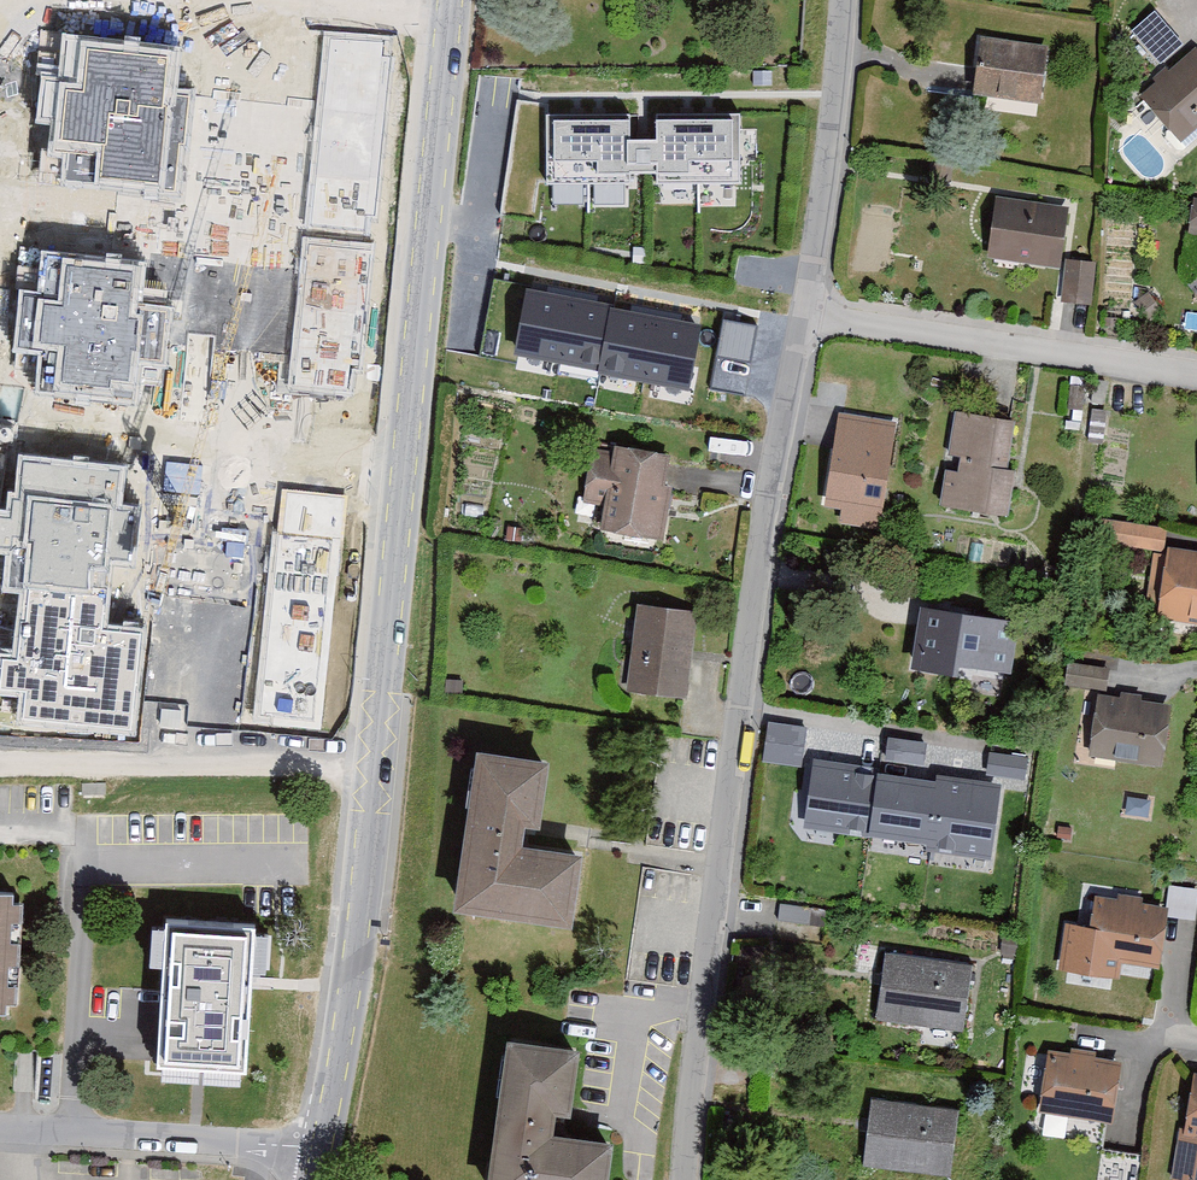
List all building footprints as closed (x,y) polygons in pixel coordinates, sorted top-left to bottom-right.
[(392,36),(323,31),(317,80),(316,97),(386,103),(392,36)] [(185,44),(62,32),(58,76),(41,74),(36,124),(50,125),(47,155),(63,156),(61,182),(182,194),(192,88),(180,87),(185,44)] [(1042,48),(978,40),(974,76),(971,94),(1035,102),(1042,48)] [(1140,96),(1181,142),(1196,128),(1196,49),(1195,47),(1140,96)] [(386,103),(316,97),(303,227),(365,234),(366,214),(374,215),(386,103)] [(630,141),(630,115),(547,115),(547,185),(630,184),(630,175),(656,175),(656,185),(741,184),(740,113),(656,114),(656,141),(630,141)] [(108,253),(111,190),(85,188),(84,223),(45,221),(44,250),(108,253)] [(1062,211),(994,200),(985,257),(1053,268),(1062,211)] [(1189,227),(1196,229),(1196,203),(1192,202),(1189,227)] [(372,243),(303,236),(288,388),(348,394),(351,367),(359,368),(372,243)] [(147,262),(42,250),(37,291),(18,289),(11,353),(38,356),(34,393),(138,404),(140,385),(164,388),(173,306),(142,303),(147,262)] [(1092,266),(1064,264),(1060,304),(1088,307),(1092,266)] [(611,308),(529,293),(518,351),(600,367),(600,371),(687,387),(698,328),(610,312),(611,308)] [(839,522),(880,529),(899,419),(840,409),(823,506),(841,509),(839,522)] [(1015,421),(954,412),(948,456),(960,458),(957,473),(946,471),(940,507),(1008,517),(1015,471),(1007,470),(1015,421)] [(666,460),(596,448),(587,499),(607,503),(603,527),(659,537),(667,491),(660,490),(666,460)] [(130,465),(19,455),(15,493),(9,493),(7,510),(0,510),(0,554),(6,555),(3,592),(24,594),(110,603),(114,569),(138,571),(145,503),(127,501),(130,465)] [(166,486),(200,488),(202,461),(167,460),(166,486)] [(316,725),(341,497),(283,492),(278,532),(270,531),(247,717),(316,725)] [(1102,543),(1163,553),(1167,529),(1106,519),(1102,543)] [(527,525),(505,522),(503,538),(525,541),(527,525)] [(1168,545),(1157,618),(1196,624),(1196,550),(1168,545)] [(110,603),(24,594),(18,660),(0,659),(0,696),(20,698),(17,726),(132,736),(142,627),(108,624),(110,603)] [(691,609),(635,603),(626,687),(683,693),(691,609)] [(1020,624),(919,609),(910,673),(957,680),(959,669),(1012,677),(1020,624)] [(1107,686),(1110,665),(1069,659),(1066,680),(1107,686)] [(1171,706),(1097,696),(1088,758),(1163,768),(1171,706)] [(762,763),(801,768),(806,728),(767,724),(762,763)] [(885,762),(925,767),(927,744),(888,739),(885,762)] [(986,775),(1025,781),(1028,758),(990,752),(986,775)] [(549,763),(478,754),(456,916),(572,931),(582,860),(524,852),(526,830),(540,832),(549,763)] [(936,780),(813,763),(803,828),(927,847),(926,852),(992,861),(1003,787),(936,777),(936,780)] [(0,887),(0,1005),(11,1006),(17,888),(0,887)] [(1169,910),(1095,898),(1084,968),(1117,974),(1118,964),(1159,971),(1169,910)] [(250,915),(151,909),(142,1063),(177,1065),(241,1069),(246,979),(250,915)] [(972,963),(886,952),(877,1021),(964,1032),(972,963)] [(507,1043),(489,1179),(609,1179),(614,1146),(553,1138),(556,1119),(570,1121),(579,1052),(507,1043)] [(1122,1063),(1048,1051),(1039,1114),(1112,1125),(1122,1063)] [(1192,1073),(1173,1179),(1196,1179),(1196,1074),(1192,1073)] [(958,1109),(870,1098),(862,1166),(950,1176),(958,1109)]
